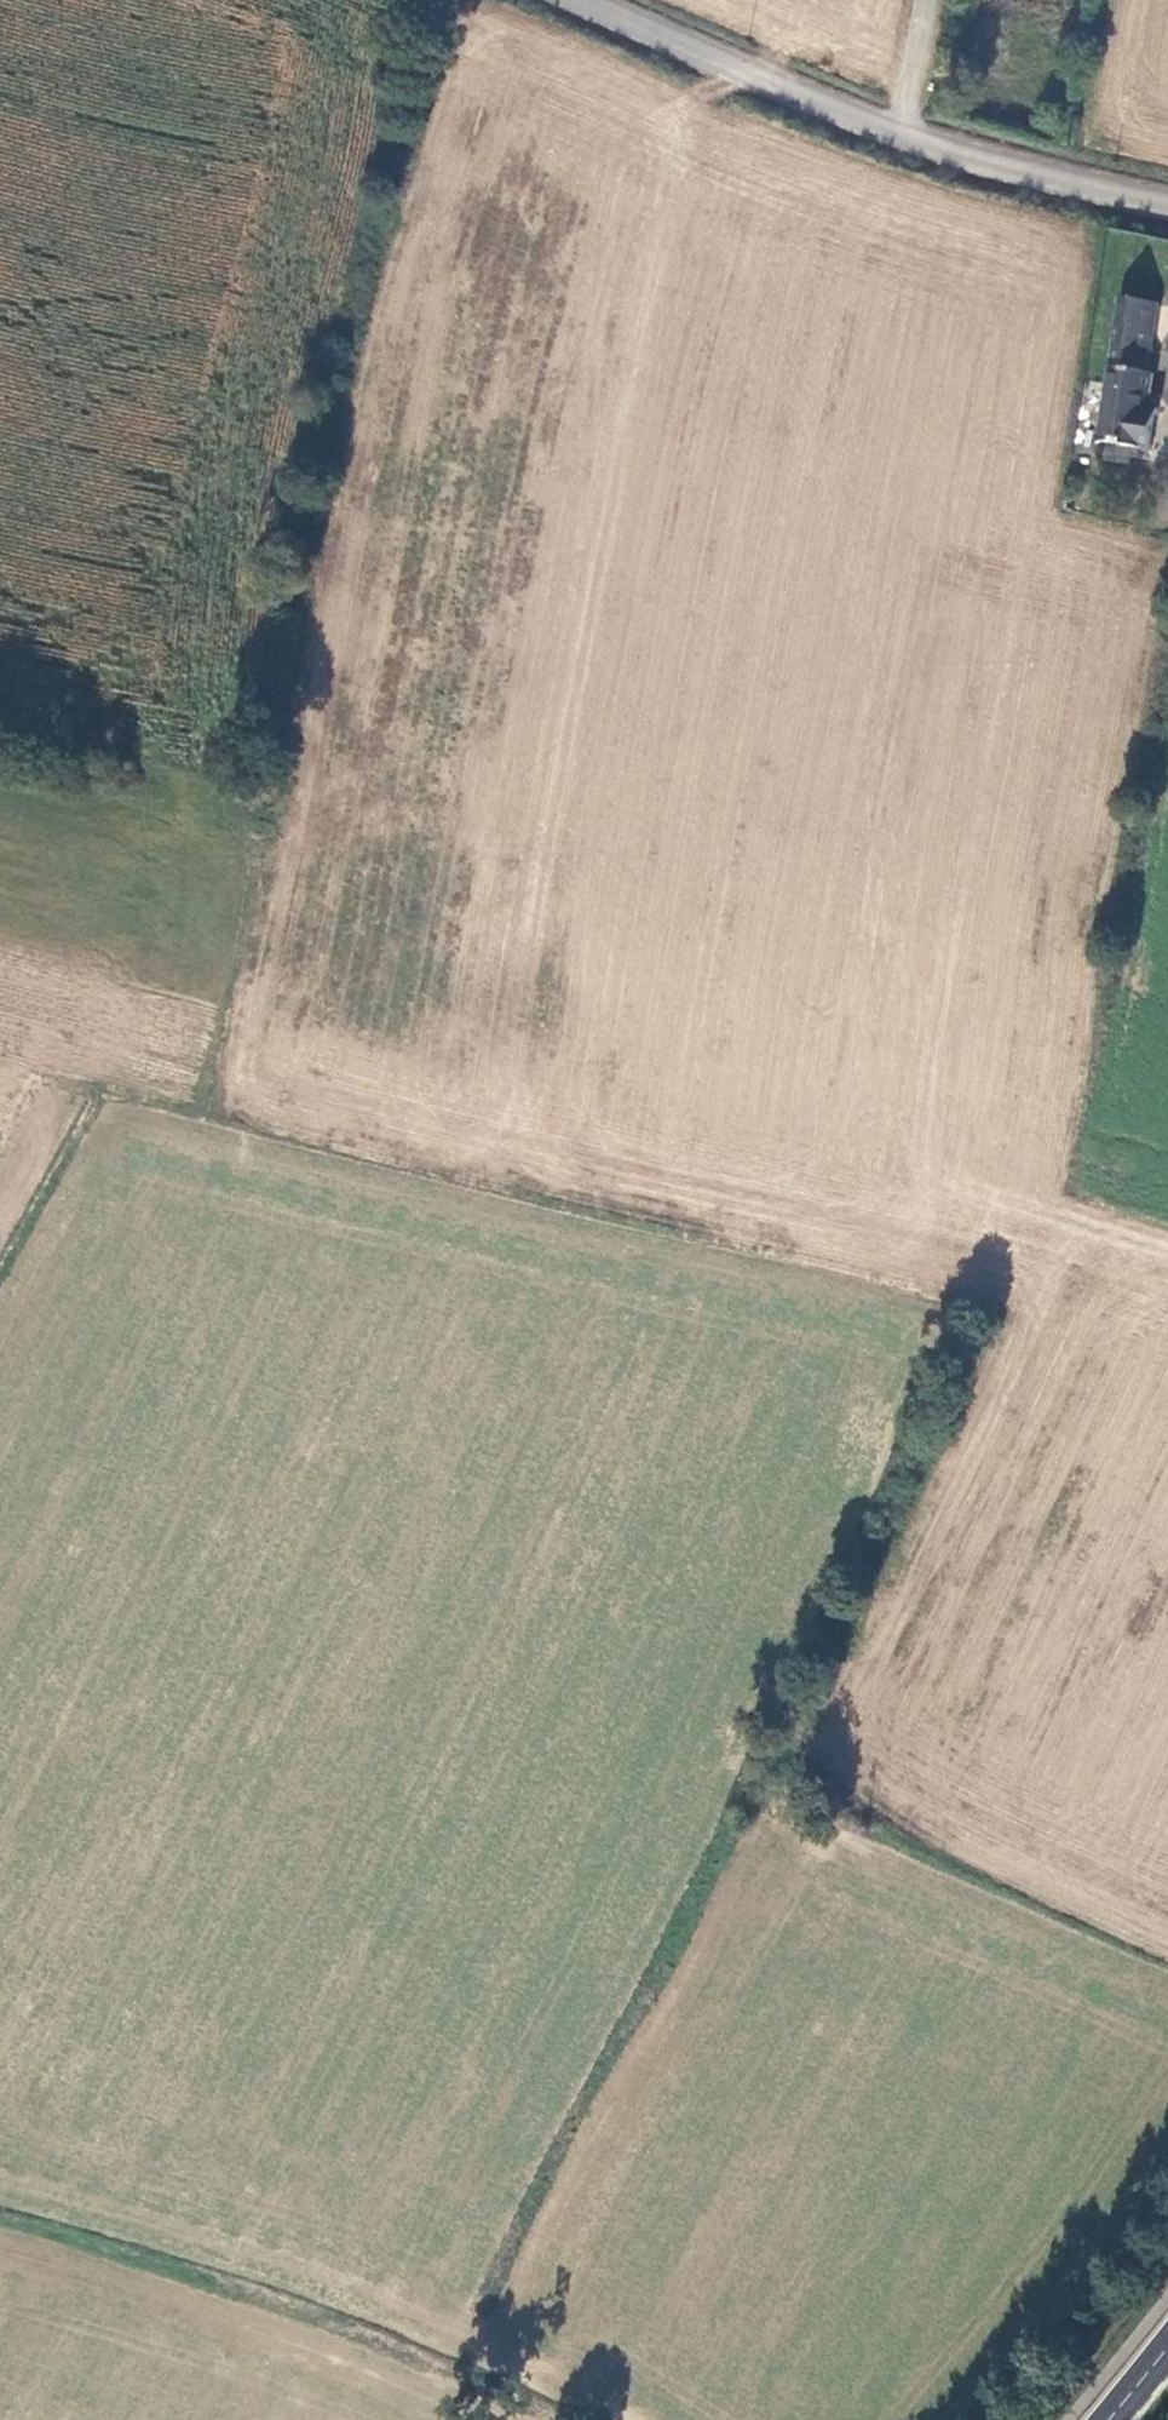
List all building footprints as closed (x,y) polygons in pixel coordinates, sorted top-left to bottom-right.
[(1087,439),(1142,446),(1146,405),(1136,403),(1140,367),(1133,366),(1136,345),(1138,345),(1146,296),(1110,290),(1087,439)]
